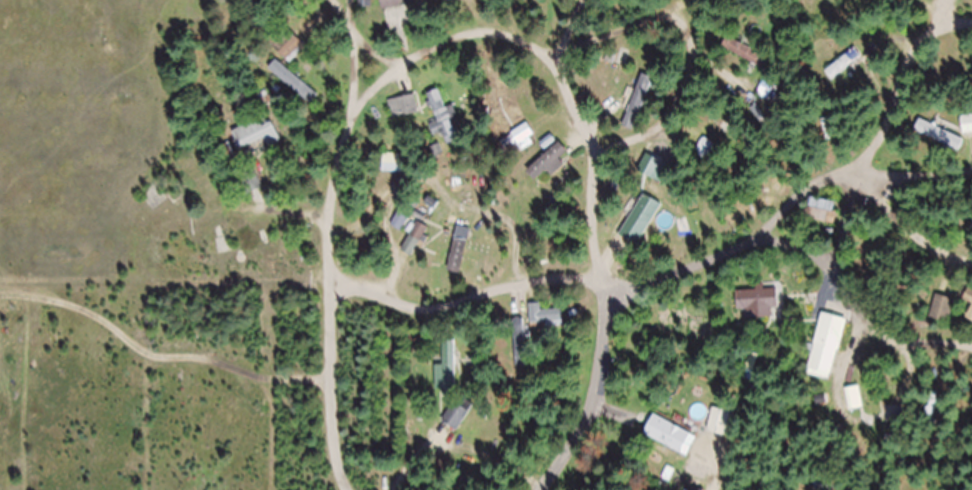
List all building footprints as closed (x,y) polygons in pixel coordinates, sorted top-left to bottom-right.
[(412,17),(412,0),(380,0),(380,17),(412,17)] [(464,10),(467,0),(435,0),(464,10)] [(372,17),(372,2),(360,2),(360,17),(372,17)] [(302,55),(286,39),(270,54),(286,70),(302,55)] [(764,67),(729,45),(723,54),(758,77),(764,67)] [(865,68),(857,57),(826,82),(835,92),(865,68)] [(302,107),(311,97),(277,69),(268,80),(302,107)] [(639,142),(657,89),(642,84),(623,137),(639,142)] [(491,105),(499,105),(499,88),(491,88),(491,105)] [(758,103),(769,110),(778,94),(767,88),(758,103)] [(443,99),(428,104),(438,133),(430,135),(434,146),(443,143),(448,157),(461,153),(443,99)] [(393,129),(418,124),(414,106),(389,112),(393,129)] [(963,143),(971,143),(971,126),(963,126),(963,143)] [(238,162),(278,152),(272,128),(232,138),(238,162)] [(740,167),(750,149),(714,129),(697,162),(709,169),(717,154),(740,167)] [(914,145),(958,161),(964,147),(919,131),(914,145)] [(538,150),(529,134),(500,151),(509,167),(538,150)] [(527,181),(538,193),(570,165),(559,152),(527,181)] [(664,217),(645,204),(619,244),(638,257),(664,217)] [(835,233),(838,212),(808,207),(805,229),(835,233)] [(391,236),(409,245),(402,258),(415,264),(429,236),(399,220),(391,236)] [(443,255),(459,259),(456,273),(485,280),(491,256),(469,251),(472,240),(458,236),(455,246),(446,244),(443,255)] [(737,300),(738,330),(774,328),(774,319),(778,319),(777,299),(765,299),(737,300)] [(969,299),(963,310),(971,314),(971,300),(969,299)] [(950,334),(955,308),(936,305),(931,330),(950,334)] [(543,320),(542,313),(530,314),(531,337),(563,336),(562,320),(543,320)] [(808,385),(833,391),(847,329),(822,323),(808,385)] [(516,329),(516,375),(525,375),(525,329),(516,329)] [(443,375),(435,375),(436,400),(458,400),(458,350),(443,350),(443,375)] [(482,429),(459,409),(443,428),(465,448),(482,429)] [(729,447),(733,422),(712,419),(708,444),(729,447)] [(697,445),(652,426),(644,446),(689,465),(697,445)]
